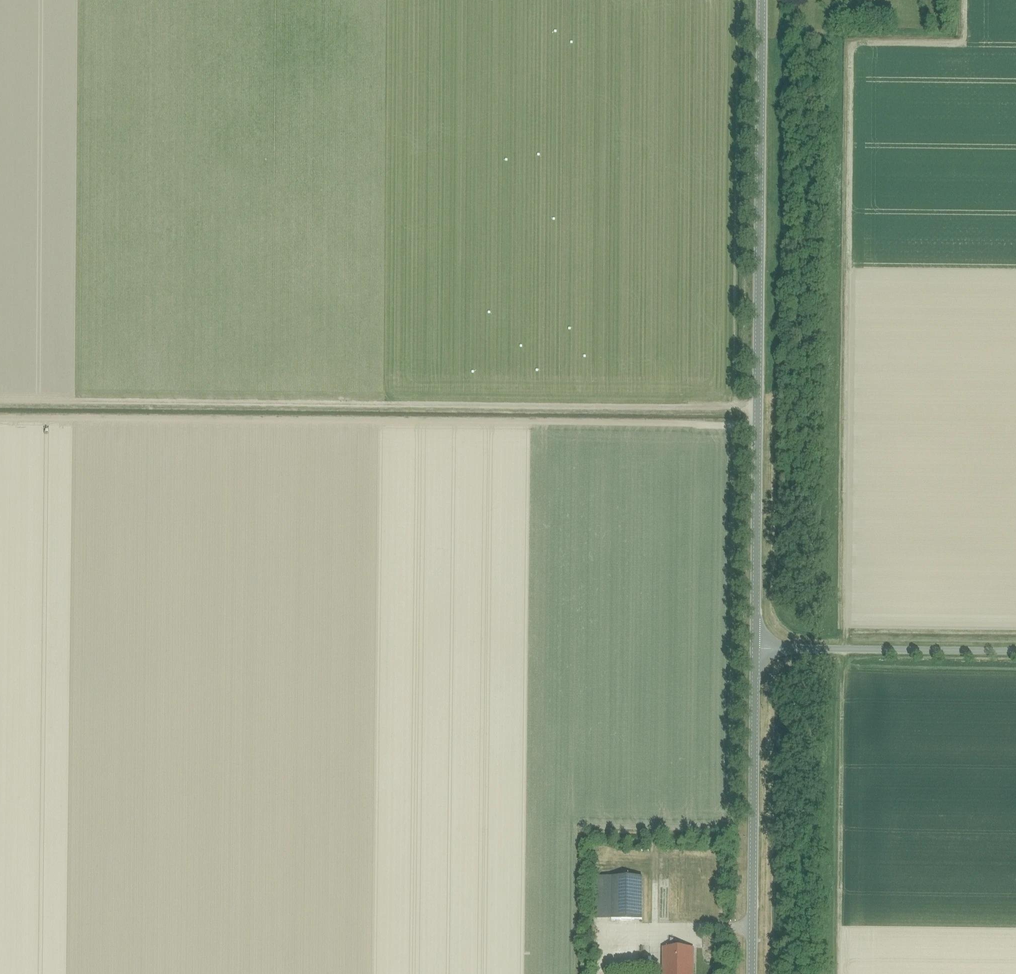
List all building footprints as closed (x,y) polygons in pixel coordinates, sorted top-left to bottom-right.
[(596,876),(596,919),(643,919),(643,877),(596,876)] [(693,948),(663,948),(663,973),(693,973),(693,948)]
